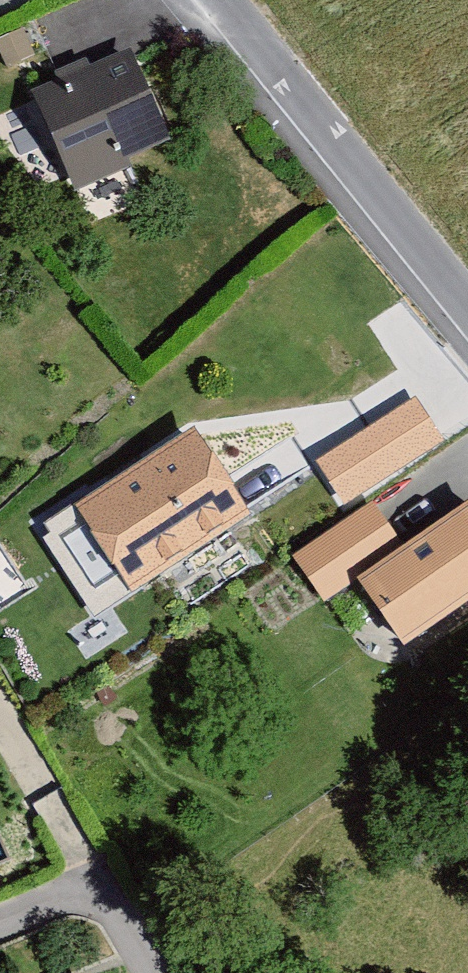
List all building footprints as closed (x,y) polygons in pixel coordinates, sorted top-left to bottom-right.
[(25,32),(0,42),(0,61),(7,77),(39,63),(25,32)] [(134,51),(34,91),(74,192),(174,152),(134,51)] [(414,394),(318,460),(347,503),(444,436),(414,394)] [(252,518),(198,428),(80,498),(134,588),(252,518)] [(372,500),(294,554),(322,604),(357,577),(403,545),(372,500)] [(403,545),(357,577),(405,643),(467,598),(467,500),(403,545)]
